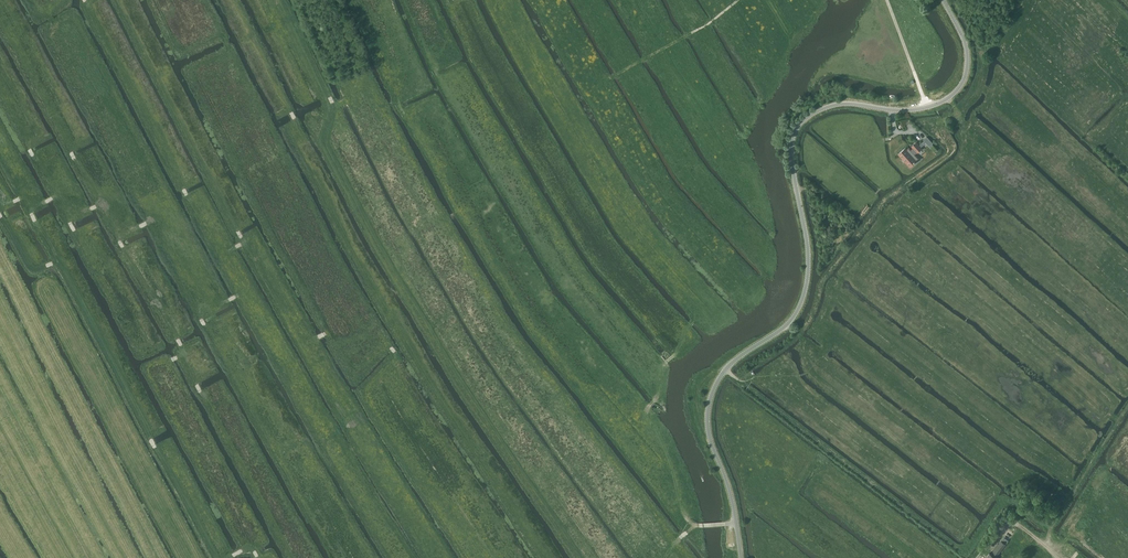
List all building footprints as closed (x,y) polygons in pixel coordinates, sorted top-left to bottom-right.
[(927,136),(924,139),(930,146),(933,143),(927,136)] [(906,147),(899,154),(903,159),(903,158),(906,162),(910,167),(917,160),(919,158),(914,152),(916,151),(918,152),(922,148),(917,142),(912,146),(914,148),(911,150),(909,148),(908,149),(906,147)] [(1009,540),(1004,537),(994,550),(994,551),(991,554),(989,553),(986,557),(996,557),(1009,540)]
